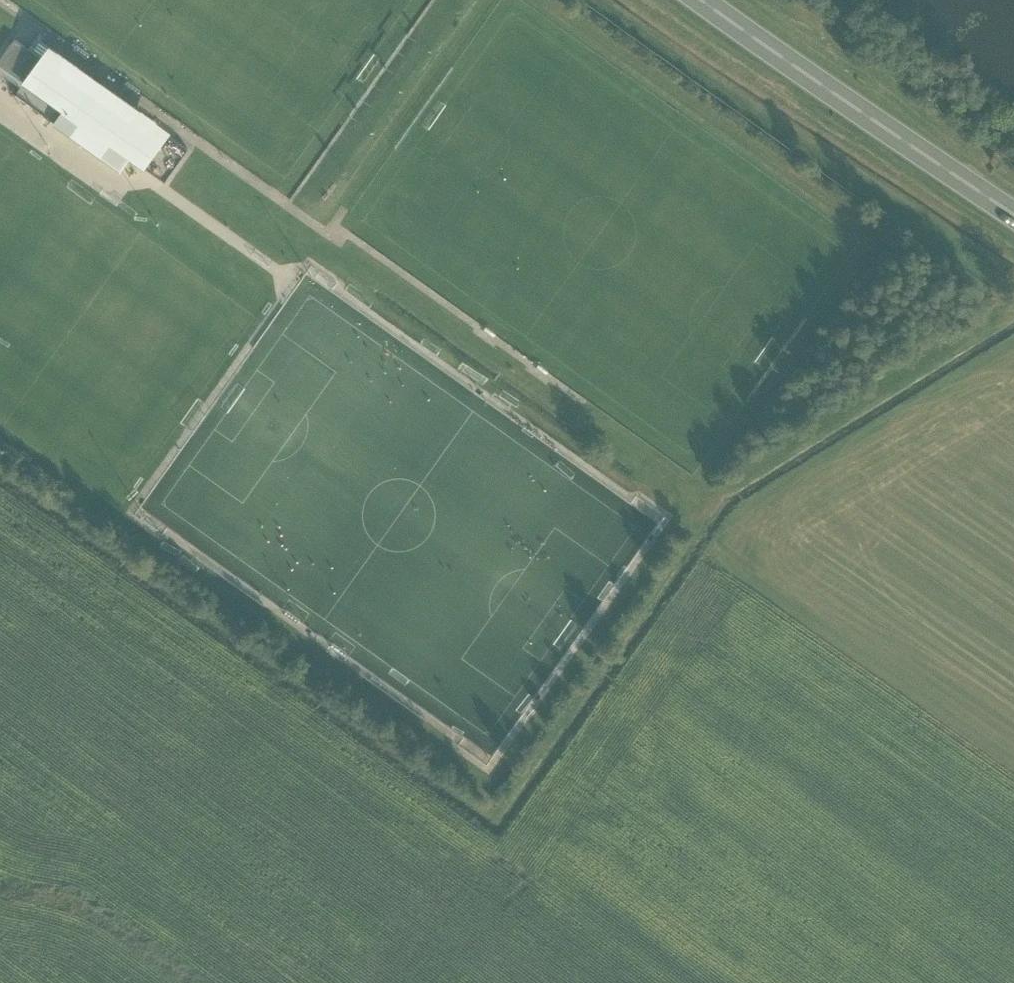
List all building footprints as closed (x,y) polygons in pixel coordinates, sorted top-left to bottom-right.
[(0,60),(0,66),(39,94),(30,106),(100,156),(109,143),(146,170),(170,136),(151,123),(144,132),(132,123),(140,111),(36,38),(28,50),(14,40),(0,60)]
